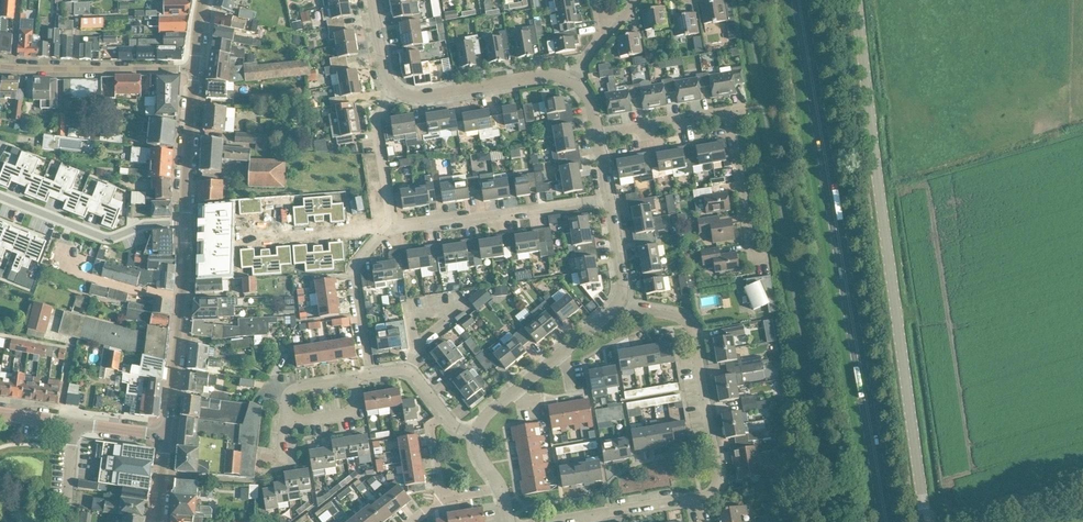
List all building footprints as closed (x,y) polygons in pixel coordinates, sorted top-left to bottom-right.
[(1,14),(1,18),(12,19),(15,13),(16,0),(3,0),(1,14)] [(190,16),(193,0),(173,0),(163,0),(163,13),(158,14),(156,11),(147,12),(147,17),(147,18),(151,17),(159,17),(190,16)] [(213,7),(225,11),(232,13),(236,0),(215,0),(213,7)] [(348,4),(348,0),(323,0),(325,9),(330,8),(348,4)] [(516,8),(523,7),(528,6),(527,0),(522,0),(522,2),(515,4),(516,8)] [(575,10),(574,5),(579,4),(578,0),(557,0),(553,1),(556,14),(575,10)] [(723,1),(709,3),(709,4),(701,6),(704,24),(713,23),(713,24),(734,20),(731,0),(728,0),(723,1)] [(74,14),(74,3),(63,3),(63,14),(74,14)] [(81,19),(90,19),(89,3),(74,3),(74,14),(81,19)] [(400,24),(418,21),(423,20),(422,14),(419,14),(417,3),(410,4),(392,7),(394,19),(401,18),(402,24),(400,24)] [(351,16),(348,4),(330,8),(325,9),(321,9),(324,21),(327,20),(328,28),(344,25),(343,18),(351,16)] [(668,28),(666,18),(665,7),(651,9),(651,10),(642,12),(645,30),(654,29),(654,30),(668,28)] [(253,19),(254,13),(239,10),(238,17),(253,19)] [(555,34),(576,30),(575,30),(574,24),(582,22),(581,14),(576,15),(575,10),(556,14),(558,27),(554,27),(555,34)] [(458,18),(457,12),(444,14),(445,20),(458,18)] [(227,15),(217,13),(214,25),(225,27),(244,31),(245,25),(231,22),(232,17),(227,15)] [(699,34),(697,24),(695,13),(681,16),(682,16),(673,18),(676,36),(685,35),(685,36),(699,34)] [(318,15),(299,20),(300,26),(320,21),(318,15)] [(147,18),(147,17),(145,17),(145,21),(148,21),(148,27),(159,28),(159,33),(175,33),(187,33),(190,16),(159,17),(159,20),(151,20),(151,17),(147,18)] [(496,16),(483,19),(486,29),(499,25),(496,16)] [(437,30),(444,29),(441,17),(435,18),(437,30)] [(60,59),(61,30),(62,30),(62,18),(56,18),(56,30),(48,30),(48,46),(39,46),(38,46),(38,58),(60,59)] [(103,18),(90,19),(81,19),(81,29),(103,29),(103,18)] [(11,55),(13,35),(7,35),(8,21),(1,20),(0,30),(0,53),(11,55)] [(18,57),(38,58),(38,46),(39,46),(39,43),(38,40),(38,37),(34,37),(35,21),(21,20),(20,38),(19,46),(18,56),(18,57)] [(62,21),(62,30),(61,59),(72,60),(74,22),(62,21)] [(402,36),(421,33),(418,21),(400,24),(402,36)] [(337,46),(355,43),(353,31),(346,32),(344,25),(328,28),(329,36),(329,41),(335,40),(337,46)] [(537,41),(535,30),(535,26),(530,27),(522,28),(523,33),(514,35),(518,58),(527,56),(527,58),(529,57),(529,56),(533,56),(531,42),(537,41)] [(213,38),(231,42),(252,46),(258,47),(259,41),(234,36),(235,31),(214,27),(213,35),(214,35),(214,38),(213,38)] [(132,36),(145,35),(144,28),(132,28),(132,36)] [(444,29),(437,30),(439,42),(446,41),(444,29)] [(736,29),(728,31),(730,40),(737,39),(738,39),(736,29)] [(576,30),(555,34),(555,35),(552,35),(554,42),(547,43),(549,54),(556,53),(556,54),(575,50),(574,45),(579,44),(576,30)] [(504,60),(503,50),(502,47),(509,46),(506,31),(499,32),(500,37),(485,39),(487,52),(489,63),(498,61),(498,62),(501,62),(500,61),(504,60)] [(406,48),(423,45),(421,33),(402,36),(404,48),(406,48)] [(643,54),(641,44),(639,33),(625,36),(625,37),(617,38),(620,57),(628,55),(629,56),(643,54)] [(126,48),(185,48),(187,34),(174,35),(164,35),(164,40),(139,41),(139,44),(126,44),(126,48)] [(292,45),(299,46),(301,37),(294,36),(292,45)] [(477,36),(470,37),(465,38),(466,43),(457,45),(459,57),(461,68),(470,66),(470,67),(472,67),(472,66),(476,65),(474,52),(480,51),(477,36)] [(231,47),(231,42),(213,38),(213,39),(213,44),(212,44),(211,52),(229,55),(229,57),(243,59),(244,51),(238,50),(238,48),(231,47)] [(80,39),(80,49),(80,60),(91,60),(91,52),(98,52),(99,39),(80,39)] [(331,67),(348,64),(346,57),(357,55),(355,43),(337,46),(339,58),(330,59),(331,67)] [(402,67),(428,62),(420,63),(419,52),(424,51),(423,45),(406,48),(407,54),(400,55),(402,67)] [(185,48),(126,48),(119,48),(119,49),(119,60),(153,60),(153,52),(158,52),(158,60),(183,61),(185,48)] [(229,60),(229,57),(229,55),(211,52),(207,80),(218,82),(226,82),(238,82),(239,76),(242,76),(243,82),(310,75),(308,61),(258,66),(257,62),(243,64),(243,66),(235,67),(235,61),(229,60)] [(432,84),(428,62),(402,67),(404,79),(413,77),(415,86),(420,86),(432,84)] [(333,87),(358,83),(356,70),(349,72),(348,64),(331,67),(325,68),(326,76),(338,74),(340,85),(333,87)] [(744,84),(742,67),(737,68),(730,69),(730,67),(719,69),(720,74),(724,96),(735,94),(734,86),(744,84)] [(620,114),(616,92),(613,70),(599,72),(600,79),(609,77),(610,84),(608,84),(609,93),(605,94),(609,116),(620,114)] [(442,72),(443,82),(452,80),(451,71),(442,72)] [(724,96),(720,74),(710,76),(709,73),(702,74),(705,87),(711,86),(713,98),(724,96)] [(699,88),(705,87),(702,74),(696,75),(696,79),(686,80),(689,102),(701,100),(699,88)] [(102,80),(98,80),(98,95),(102,96),(102,98),(116,99),(116,94),(138,94),(141,94),(141,87),(141,76),(115,76),(115,78),(102,78),(102,80)] [(150,97),(179,97),(180,76),(147,76),(147,89),(150,89),(150,97)] [(2,77),(0,92),(0,104),(5,105),(6,98),(17,98),(20,78),(2,77)] [(50,78),(33,78),(33,79),(34,101),(41,101),(41,109),(58,109),(58,91),(58,80),(50,80),(50,78)] [(689,102),(686,80),(675,82),(674,78),(668,80),(670,93),(676,92),(678,104),(689,102)] [(664,94),(670,93),(668,80),(661,81),(662,84),(651,86),(651,83),(650,83),(655,108),(666,106),(664,94)] [(655,108),(650,83),(650,82),(649,82),(647,81),(646,81),(644,81),(643,82),(641,82),(640,83),(640,84),(633,86),(635,99),(641,98),(643,110),(655,108)] [(226,84),(207,83),(206,99),(227,101),(227,98),(233,99),(234,91),(226,91),(226,84)] [(331,107),(347,104),(346,97),(360,94),(358,83),(333,87),(335,98),(329,99),(331,107)] [(629,100),(635,99),(633,86),(626,87),(627,90),(616,92),(620,114),(631,112),(629,100)] [(272,95),(249,96),(249,104),(272,103),(272,95)] [(551,121),(573,117),(571,105),(564,106),(563,98),(555,99),(554,97),(553,96),(551,95),(549,96),(547,97),(546,99),(546,101),(545,101),(548,122),(551,121)] [(177,118),(179,97),(150,97),(150,98),(155,98),(155,107),(146,107),(146,115),(177,118)] [(15,101),(13,120),(20,121),(23,102),(15,101)] [(331,127),(358,122),(356,110),(349,111),(347,104),(331,107),(332,115),(329,116),(331,127)] [(503,115),(496,116),(499,130),(506,129),(506,127),(518,124),(519,131),(526,130),(524,122),(522,112),(517,113),(516,106),(502,108),(503,115)] [(226,108),(205,107),(203,132),(224,133),(224,132),(234,133),(236,110),(226,109),(226,108)] [(499,130),(496,116),(490,117),(489,111),(475,113),(479,131),(481,140),(500,137),(499,130)] [(458,131),(456,123),(456,119),(450,120),(448,112),(437,114),(440,132),(452,130),(452,132),(458,131)] [(466,133),(479,131),(475,113),(462,115),(463,122),(456,123),(458,131),(459,137),(466,136),(466,133)] [(430,133),(440,132),(437,114),(426,115),(427,123),(421,124),(424,141),(424,140),(427,140),(426,136),(430,135),(430,133)] [(174,148),(177,118),(146,115),(146,116),(155,117),(155,121),(150,120),(150,121),(144,121),(143,133),(149,134),(147,145),(174,148)] [(424,141),(421,124),(415,125),(413,115),(402,117),(405,140),(406,140),(406,141),(417,139),(418,142),(424,141)] [(396,141),(405,140),(402,117),(391,119),(392,127),(386,128),(388,140),(395,139),(396,141)] [(555,141),(573,138),(572,130),(575,129),(573,117),(551,121),(555,141)] [(358,122),(331,127),(333,138),(336,138),(338,146),(343,145),(354,143),(353,135),(360,134),(358,122)] [(548,127),(530,130),(533,142),(550,139),(548,127)] [(90,139),(90,140),(100,141),(101,134),(101,133),(91,131),(90,139)] [(234,142),(255,144),(256,144),(256,150),(266,151),(266,149),(268,135),(256,134),(255,136),(235,134),(234,142)] [(44,135),(42,149),(53,150),(55,136),(44,135)] [(66,143),(84,144),(85,135),(66,135),(66,143)] [(566,160),(580,157),(578,145),(575,146),(573,138),(555,141),(551,142),(552,149),(554,150),(553,152),(554,162),(558,161),(566,160)] [(249,163),(249,162),(250,149),(224,147),(225,143),(223,143),(223,141),(203,139),(201,172),(212,173),(220,174),(221,160),(249,163)] [(709,145),(712,164),(723,162),(724,168),(731,166),(729,154),(724,154),(723,147),(727,147),(725,139),(717,141),(717,144),(709,145)] [(712,164),(709,145),(701,147),(701,143),(689,146),(692,167),(702,165),(703,169),(704,171),(706,172),(710,171),(712,170),(712,168),(711,164),(712,164)] [(693,170),(692,167),(689,146),(677,148),(677,151),(669,152),(672,171),(684,169),(684,172),(686,174),(691,173),(693,170)] [(151,161),(150,164),(172,165),(173,152),(136,149),(136,148),(132,148),(131,162),(147,163),(147,161),(151,161)] [(672,171),(669,152),(661,154),(661,150),(649,152),(651,166),(653,179),(665,177),(664,172),(672,171)] [(9,188),(11,182),(12,180),(20,183),(31,156),(22,152),(16,167),(5,163),(1,174),(0,173),(0,185),(9,188)] [(645,167),(651,166),(649,152),(637,154),(637,158),(629,159),(633,177),(646,175),(645,167)] [(31,156),(20,183),(28,187),(27,188),(25,195),(36,199),(44,179),(34,175),(40,160),(31,156)] [(557,182),(580,178),(579,170),(582,169),(580,157),(566,160),(558,161),(559,167),(556,168),(557,174),(556,175),(557,182)] [(633,177),(629,159),(622,160),(621,157),(612,159),(614,166),(617,166),(619,180),(633,177)] [(400,168),(415,166),(414,159),(399,161),(400,168)] [(249,162),(249,163),(248,186),(283,188),(285,163),(249,162)] [(535,173),(544,171),(543,164),(534,166),(535,173)] [(44,179),(36,199),(47,203),(49,197),(50,195),(58,198),(70,170),(69,170),(61,166),(54,183),(44,179)] [(128,177),(152,179),(171,180),(172,167),(150,166),(150,172),(128,170),(128,177)] [(70,170),(58,198),(66,202),(66,204),(63,210),(74,214),(82,194),(72,190),(79,172),(70,168),(69,170),(70,170)] [(456,202),(453,183),(452,177),(440,179),(439,171),(431,172),(432,175),(433,184),(435,198),(442,197),(443,204),(456,202)] [(536,188),(537,194),(550,192),(548,183),(544,184),(542,172),(534,173),(536,188)] [(530,189),(536,188),(534,173),(527,174),(527,177),(514,179),(516,190),(516,191),(517,197),(531,195),(530,189)] [(516,190),(514,179),(514,176),(507,177),(506,175),(505,174),(493,176),(494,182),(497,200),(510,198),(509,192),(516,191),(516,190)] [(435,198),(433,184),(432,175),(425,176),(426,187),(413,189),(416,208),(430,206),(429,199),(435,198)] [(475,192),(473,178),(466,179),(465,175),(452,177),(453,183),(456,202),(470,200),(469,193),(475,192)] [(497,200),(494,182),(481,184),(480,177),(473,178),(475,192),(482,191),(484,202),(497,200)] [(580,178),(557,182),(562,181),(564,194),(578,192),(579,195),(586,194),(585,185),(582,185),(580,178)] [(725,185),(724,178),(711,180),(712,187),(725,185)] [(171,181),(171,180),(152,179),(152,188),(149,188),(149,197),(146,197),(146,201),(152,202),(160,203),(160,200),(172,200),(171,181)] [(198,203),(222,201),(222,181),(211,181),(200,182),(198,203)] [(82,194),(74,214),(85,219),(88,212),(88,210),(97,214),(108,186),(107,186),(99,182),(92,198),(82,194)] [(108,186),(97,214),(105,217),(104,219),(102,225),(113,230),(114,228),(116,229),(119,220),(117,220),(121,209),(110,205),(117,189),(107,185),(107,186),(108,186)] [(699,190),(693,191),(694,199),(695,199),(697,212),(706,211),(707,214),(719,212),(729,211),(727,193),(711,196),(710,188),(699,190)] [(403,210),(416,208),(413,189),(400,191),(403,210)] [(146,205),(146,201),(146,197),(146,193),(132,192),(131,205),(146,205)] [(630,194),(626,195),(627,202),(641,200),(639,193),(636,193),(635,194),(630,194)] [(332,197),(318,198),(320,223),(324,222),(324,216),(330,215),(331,224),(345,223),(343,204),(332,205),(332,198),(332,197)] [(633,221),(652,218),(650,211),(655,210),(653,197),(641,200),(627,202),(629,214),(632,214),(633,221)] [(294,208),(293,208),(295,226),(309,225),(308,217),(314,217),(315,223),(320,223),(318,198),(303,199),(303,200),(304,200),(304,207),(294,208)] [(250,215),(262,214),(261,199),(249,200),(250,215)] [(172,203),(160,203),(152,202),(153,218),(172,217),(172,203)] [(199,206),(197,281),(233,279),(236,203),(199,206)] [(571,233),(589,230),(588,222),(591,222),(590,213),(582,214),(583,218),(569,220),(571,233)] [(684,214),(677,215),(678,223),(686,222),(684,214)] [(632,230),(634,242),(655,238),(659,237),(658,231),(663,230),(661,219),(660,217),(652,218),(633,221),(635,229),(632,230)] [(718,217),(707,219),(698,221),(700,233),(711,231),(713,243),(734,240),(731,223),(719,225),(718,217)] [(0,245),(0,259),(2,259),(6,250),(12,253),(20,231),(13,228),(11,227),(10,229),(7,228),(0,245)] [(544,229),(546,243),(552,242),(550,228),(544,229)] [(548,256),(546,243),(544,229),(534,230),(533,233),(533,234),(526,235),(529,253),(540,252),(541,257),(548,256)] [(174,257),(176,257),(175,230),(153,232),(148,254),(136,255),(144,256),(149,257),(159,257),(174,257)] [(574,253),(596,249),(594,238),(591,238),(589,230),(571,233),(566,234),(568,246),(573,245),(574,253)] [(20,231),(12,253),(18,255),(12,269),(19,272),(21,267),(33,238),(29,237),(30,235),(28,234),(20,231)] [(529,253),(526,235),(519,236),(519,235),(517,233),(508,234),(510,248),(512,261),(518,261),(517,255),(529,253)] [(503,249),(510,248),(508,234),(498,235),(498,236),(497,238),(497,239),(490,240),(493,258),(504,257),(503,249)] [(33,238),(21,267),(28,270),(32,260),(38,263),(47,242),(38,238),(36,238),(36,239),(33,238)] [(493,258),(490,240),(484,241),(483,240),(481,238),(472,239),(476,267),(482,266),(481,260),(493,258)] [(640,261),(659,258),(655,238),(634,242),(636,254),(639,253),(640,261)] [(469,268),(476,267),(472,239),(462,241),(463,241),(461,244),(454,245),(457,264),(468,262),(469,268)] [(559,241),(550,243),(552,250),(561,247),(559,241)] [(322,246),(318,246),(320,271),(334,270),(334,269),(333,262),(344,261),(343,243),(329,244),(330,252),(323,252),(322,246)] [(457,264),(454,245),(448,246),(447,246),(445,244),(445,243),(436,245),(440,272),(440,275),(448,274),(448,265),(457,264)] [(307,245),(293,246),(294,265),(295,265),(305,264),(306,271),(306,272),(320,271),(318,246),(314,247),(314,253),(308,254),(307,245)] [(432,273),(440,272),(436,245),(427,246),(425,250),(418,251),(421,269),(427,268),(427,271),(432,273)] [(270,250),(266,250),(267,275),(282,274),(282,273),(281,273),(281,266),(291,265),(292,265),(290,247),(276,248),(277,256),(271,256),(270,250)] [(254,249),(240,250),(242,269),(243,269),(253,268),(253,275),(253,276),(267,275),(266,250),(261,251),(261,257),(255,258),(254,249)] [(421,269),(418,251),(411,252),(411,251),(409,249),(400,250),(403,272),(421,269)] [(578,273),(596,270),(595,262),(598,262),(596,249),(574,253),(578,273)] [(714,264),(715,273),(719,273),(720,274),(724,274),(725,272),(738,270),(736,254),(720,256),(718,249),(707,250),(701,251),(703,265),(714,264)] [(99,259),(103,260),(106,251),(101,250),(100,250),(97,258),(99,259)] [(404,279),(403,272),(400,250),(391,251),(388,254),(390,263),(383,263),(386,282),(404,279)] [(176,257),(174,257),(159,257),(149,257),(144,256),(136,255),(136,263),(148,264),(148,272),(148,270),(158,271),(159,266),(176,266),(176,257)] [(106,261),(103,260),(99,259),(97,258),(96,260),(92,275),(102,277),(102,278),(137,288),(138,285),(145,287),(148,285),(158,286),(157,290),(163,291),(174,292),(176,266),(159,266),(158,271),(148,270),(148,272),(130,268),(130,270),(105,263),(106,261)] [(641,282),(662,278),(659,258),(640,261),(642,269),(639,270),(641,282)] [(386,282),(383,263),(377,264),(374,262),(374,261),(371,262),(373,272),(361,274),(363,288),(374,287),(376,286),(376,289),(387,288),(386,282)] [(15,282),(14,283),(31,290),(34,281),(25,278),(28,270),(21,267),(19,272),(18,274),(15,282)] [(603,288),(602,283),(601,277),(598,278),(596,270),(578,273),(580,286),(582,286),(592,299),(602,291),(603,290),(603,288)] [(12,271),(9,280),(15,282),(18,274),(12,271)] [(687,284),(685,274),(678,275),(680,285),(681,296),(688,295),(687,284)] [(774,300),(771,276),(743,280),(743,281),(746,280),(747,288),(744,289),(748,296),(746,297),(747,304),(751,303),(754,310),(769,304),(767,298),(773,297),(773,300),(774,300)] [(662,278),(641,282),(642,287),(645,286),(646,295),(670,291),(668,277),(662,278)] [(244,294),(257,293),(256,278),(237,279),(237,288),(243,288),(244,294)] [(317,294),(336,291),(335,284),(337,284),(336,279),(315,282),(317,294)] [(223,280),(209,281),(197,281),(196,294),(208,293),(215,293),(223,292),(223,280)] [(92,284),(89,294),(107,299),(108,298),(126,303),(128,294),(110,289),(92,284)] [(687,286),(689,296),(702,294),(701,284),(687,286)] [(483,289),(469,300),(478,311),(492,300),(483,289)] [(318,306),(339,303),(339,298),(337,298),(336,291),(317,294),(318,306)] [(549,306),(559,317),(564,313),(568,318),(579,310),(567,295),(557,304),(548,294),(543,298),(550,306),(549,306)] [(74,306),(81,309),(80,313),(87,315),(92,302),(77,296),(74,306)] [(285,305),(294,304),(294,297),(285,297),(285,305)] [(128,309),(154,314),(170,317),(173,301),(154,298),(153,308),(151,308),(150,311),(143,309),(144,307),(129,304),(128,309)] [(194,310),(234,309),(234,306),(237,306),(237,298),(206,299),(195,299),(194,310)] [(386,302),(379,304),(381,313),(388,311),(386,302)] [(28,329),(46,334),(53,308),(35,303),(28,329)] [(339,303),(318,306),(320,318),(339,315),(338,308),(340,308),(339,303)] [(553,322),(559,317),(549,306),(544,311),(545,313),(535,321),(547,335),(558,327),(553,322)] [(279,315),(295,314),(295,307),(279,307),(279,315)] [(591,307),(584,312),(589,318),(596,312),(591,307)] [(154,314),(128,309),(126,309),(125,320),(136,322),(136,321),(146,323),(149,326),(147,334),(64,312),(59,334),(80,339),(104,346),(110,347),(122,351),(143,356),(165,363),(166,360),(165,360),(166,355),(170,318),(153,316),(154,314)] [(193,321),(206,321),(219,320),(219,318),(234,317),(234,309),(194,310),(192,321),(193,321)] [(547,335),(535,321),(530,315),(520,323),(524,327),(518,332),(527,343),(533,339),(537,344),(547,335)] [(460,324),(465,330),(475,322),(470,316),(460,324)] [(257,336),(257,335),(269,334),(269,324),(278,324),(277,317),(269,318),(238,320),(238,326),(239,337),(242,337),(257,336)] [(338,320),(339,326),(342,326),(342,328),(351,326),(350,318),(338,320)] [(239,337),(238,326),(205,323),(206,321),(193,321),(192,335),(203,337),(211,337),(212,339),(220,340),(236,340),(235,337),(239,337)] [(399,351),(409,350),(404,321),(386,324),(387,331),(390,349),(397,348),(397,349),(399,351)] [(387,331),(386,324),(377,325),(376,328),(376,332),(369,334),(373,355),(382,354),(382,353),(383,351),(383,350),(390,349),(387,331)] [(715,352),(735,349),(733,337),(745,335),(743,327),(722,331),(723,338),(713,340),(715,352)] [(509,333),(500,341),(504,346),(516,361),(527,353),(522,347),(527,343),(518,332),(513,336),(511,334),(509,333)] [(470,338),(466,333),(461,337),(464,340),(459,343),(461,345),(470,338)] [(441,337),(424,351),(430,359),(433,358),(437,363),(452,352),(456,348),(452,342),(449,342),(447,344),(441,337)] [(220,340),(212,339),(212,342),(223,342),(231,341),(232,350),(252,347),(251,339),(236,341),(236,340),(220,340)] [(341,341),(344,360),(351,359),(351,361),(357,360),(353,339),(341,341)] [(29,353),(30,344),(17,341),(16,351),(22,352),(22,349),(29,350),(28,353),(29,353)] [(337,361),(344,360),(341,341),(329,343),(333,364),(338,363),(337,361)] [(328,364),(333,364),(329,343),(318,345),(321,364),(328,362),(328,364)] [(657,344),(661,365),(674,363),(671,343),(662,345),(662,343),(657,344)] [(40,355),(42,346),(30,344),(29,353),(34,354),(36,355),(35,362),(39,362),(40,355)] [(210,346),(190,344),(187,369),(207,371),(208,366),(221,368),(222,360),(208,358),(210,346)] [(647,367),(661,365),(657,344),(652,345),(652,346),(644,348),(647,367)] [(314,365),(321,364),(318,345),(306,347),(309,367),(314,366),(314,365)] [(52,358),(54,348),(42,346),(40,355),(52,358)] [(105,379),(106,369),(110,347),(104,346),(99,378),(105,379)] [(477,346),(472,351),(476,356),(482,351),(477,346)] [(506,370),(516,361),(504,346),(494,355),(492,353),(487,357),(489,360),(496,369),(501,364),(506,370)] [(119,371),(122,351),(110,347),(106,369),(119,371)] [(305,368),(309,367),(306,347),(294,348),(297,367),(304,366),(305,368)] [(54,348),(52,358),(64,360),(66,350),(54,348)] [(621,372),(634,369),(631,348),(626,349),(626,351),(617,352),(621,372)] [(647,367),(644,348),(636,349),(635,348),(631,348),(634,369),(647,367)] [(735,349),(715,352),(717,364),(741,360),(740,354),(736,355),(735,349)] [(471,356),(461,363),(452,352),(437,363),(442,369),(441,369),(441,372),(440,372),(446,380),(463,366),(473,359),(471,356)] [(165,367),(165,363),(143,356),(142,363),(141,369),(124,365),(122,373),(137,376),(163,381),(165,367)] [(740,368),(762,364),(761,357),(739,361),(740,368)] [(278,369),(283,371),(287,361),(282,359),(278,369)] [(762,364),(740,368),(741,374),(742,375),(763,371),(762,364)] [(472,370),(469,373),(463,366),(446,380),(452,387),(455,387),(456,386),(460,392),(479,377),(474,371),(472,370)] [(602,368),(607,395),(606,390),(619,388),(616,367),(607,369),(607,367),(602,368)] [(593,398),(607,395),(602,368),(597,369),(597,370),(589,372),(593,398)] [(10,398),(15,398),(22,399),(25,377),(25,375),(18,375),(19,369),(14,369),(13,374),(10,398)] [(198,372),(197,375),(185,373),(184,374),(182,391),(183,391),(183,392),(204,394),(204,386),(208,387),(208,386),(214,386),(216,385),(216,384),(217,379),(217,377),(215,376),(209,375),(209,374),(198,372)] [(13,374),(2,373),(0,386),(0,396),(10,398),(13,374)] [(161,400),(163,381),(137,376),(122,373),(122,374),(123,374),(122,383),(128,385),(127,393),(143,397),(161,400)] [(717,390),(737,387),(744,386),(742,375),(741,374),(715,378),(717,390)] [(34,401),(37,378),(25,377),(22,399),(34,401)] [(479,377),(460,392),(464,397),(464,398),(463,401),(469,408),(486,395),(481,389),(484,386),(484,384),(479,377)] [(46,402),(48,386),(40,385),(41,379),(37,378),(34,401),(46,402)] [(241,379),(240,386),(254,389),(255,381),(241,379)] [(48,386),(46,402),(58,404),(61,382),(49,380),(48,386)] [(80,386),(70,384),(68,394),(67,405),(79,407),(81,395),(78,395),(80,386)] [(664,386),(665,393),(678,390),(677,384),(664,386)] [(652,395),(665,393),(664,386),(651,388),(652,395)] [(737,387),(717,390),(719,403),(739,399),(737,387)] [(639,397),(652,395),(651,388),(638,391),(639,397)] [(402,407),(402,402),(400,389),(388,391),(391,408),(392,416),(399,415),(397,407),(402,407)] [(379,410),(391,408),(388,391),(376,393),(379,410)] [(626,400),(639,397),(638,391),(625,393),(626,400)] [(159,418),(161,400),(143,397),(127,393),(125,404),(128,405),(128,407),(131,407),(130,414),(159,418)] [(220,401),(226,401),(227,394),(212,393),(211,400),(220,401)] [(377,410),(379,410),(376,393),(364,395),(366,412),(377,410)] [(666,397),(667,404),(673,403),(675,409),(682,408),(683,408),(682,401),(680,402),(679,395),(666,397)] [(220,401),(211,400),(184,396),(182,416),(198,418),(199,407),(219,409),(220,401)] [(742,405),(756,403),(755,396),(741,398),(742,405)] [(654,406),(667,404),(666,397),(653,400),(654,406)] [(414,400),(402,402),(402,407),(403,406),(406,422),(418,420),(417,413),(418,410),(417,406),(415,405),(414,400)] [(575,402),(579,424),(588,423),(589,428),(594,427),(589,400),(575,402)] [(641,408),(654,406),(653,400),(640,402),(641,408)] [(580,429),(579,424),(575,402),(562,404),(566,427),(574,425),(575,430),(580,429)] [(640,408),(641,408),(640,402),(627,404),(629,418),(641,416),(640,408)] [(240,450),(237,477),(254,479),(262,408),(250,403),(243,426),(239,425),(237,443),(241,444),(240,450)] [(610,415),(623,412),(622,406),(622,403),(615,404),(615,403),(608,404),(609,408),(610,415)] [(756,403),(742,405),(743,412),(757,409),(756,403)] [(566,431),(566,427),(562,404),(548,407),(552,429),(561,427),(561,432),(566,431)] [(597,417),(610,415),(609,408),(596,410),(597,417)] [(610,415),(611,422),(624,419),(623,412),(610,415)] [(724,427),(743,424),(741,412),(722,415),(724,427)] [(612,427),(611,422),(610,415),(597,417),(598,424),(599,429),(612,427)] [(195,434),(197,420),(192,419),(181,418),(181,419),(182,419),(178,449),(178,453),(177,454),(178,454),(177,470),(176,470),(176,472),(207,475),(208,461),(197,460),(199,435),(195,434)] [(511,428),(514,442),(516,441),(536,438),(541,437),(539,423),(511,428)] [(671,425),(674,446),(680,445),(679,443),(688,442),(684,423),(671,425)] [(743,424),(724,427),(726,439),(745,436),(743,424)] [(670,447),(674,446),(671,425),(658,427),(661,446),(669,445),(670,447)] [(653,448),(661,446),(658,427),(645,429),(648,450),(653,450),(653,448)] [(643,451),(648,450),(645,429),(631,432),(634,451),(643,450),(643,451)] [(770,432),(761,433),(747,435),(748,442),(771,438),(770,432)] [(356,437),(359,458),(371,456),(367,435),(356,437)] [(401,449),(420,446),(420,443),(418,443),(417,436),(415,436),(408,437),(401,438),(400,438),(401,449)] [(519,454),(541,451),(539,442),(544,442),(543,436),(541,437),(536,438),(516,441),(519,454)] [(348,460),(359,458),(356,437),(345,439),(348,460)] [(336,462),(348,460),(345,439),(332,441),(337,468),(336,462)] [(614,441),(618,462),(623,462),(623,460),(631,458),(628,439),(614,441)] [(742,450),(732,451),(733,460),(736,460),(738,473),(736,473),(737,473),(738,480),(742,479),(748,478),(750,478),(751,481),(754,483),(760,482),(762,479),(761,475),(758,454),(777,451),(775,439),(753,443),(754,448),(742,450)] [(325,470),(337,468),(332,441),(331,441),(332,448),(322,449),(325,470)] [(613,463),(618,462),(614,441),(601,444),(604,463),(613,461),(613,463)] [(583,445),(584,451),(597,449),(596,442),(583,445)] [(98,445),(96,458),(102,459),(99,484),(124,488),(149,492),(150,488),(148,488),(149,478),(150,478),(150,476),(150,475),(150,473),(151,468),(151,467),(151,466),(151,465),(152,465),(152,462),(151,462),(153,454),(153,453),(153,452),(144,450),(144,449),(104,443),(104,444),(104,446),(98,445)] [(570,454),(584,451),(583,445),(569,447),(570,454)] [(404,463),(421,460),(420,452),(421,452),(420,446),(401,449),(404,463)] [(557,456),(570,454),(569,447),(556,449),(557,456)] [(312,472),(325,470),(322,449),(309,452),(312,472)] [(521,468),(544,464),(542,456),(546,455),(545,450),(541,451),(519,454),(521,468)] [(406,477),(425,474),(424,466),(422,467),(421,460),(404,463),(406,477)] [(586,464),(589,485),(595,484),(594,482),(603,481),(600,462),(586,464)] [(520,482),(543,478),(546,477),(545,469),(549,469),(548,463),(544,464),(521,468),(523,481),(520,482)] [(585,486),(589,485),(586,464),(573,466),(576,487),(577,487),(576,485),(584,484),(585,486)] [(571,488),(576,487),(573,466),(559,468),(562,488),(571,486),(571,488)] [(297,472),(300,492),(312,490),(308,470),(297,472)] [(350,476),(354,480),(360,476),(356,471),(350,476)] [(300,492),(297,472),(285,473),(289,503),(291,502),(290,501),(301,499),(300,492)] [(279,504),(289,503),(285,473),(284,474),(285,482),(274,484),(278,509),(279,508),(279,504)] [(425,474),(406,477),(408,492),(414,491),(415,493),(426,491),(424,483),(425,483),(423,476),(425,476),(425,474)] [(349,485),(354,480),(350,476),(345,481),(340,484),(344,489),(349,485)] [(371,486),(377,482),(374,478),(368,482),(371,486)] [(543,478),(520,482),(523,496),(550,491),(549,486),(545,486),(543,478)] [(357,489),(363,484),(359,480),(354,485),(357,489)] [(98,491),(99,484),(79,481),(78,488),(98,491)] [(174,495),(173,516),(212,519),(213,511),(210,507),(197,506),(197,496),(199,483),(175,481),(174,492),(175,492),(175,495),(174,495)] [(266,511),(278,509),(274,484),(274,489),(263,490),(266,511)] [(333,497),(344,489),(340,484),(335,489),(329,493),(333,497)] [(250,485),(250,489),(242,489),(241,500),(249,501),(249,500),(258,500),(258,486),(250,485)] [(390,493),(402,509),(411,501),(399,486),(390,493)] [(148,502),(150,492),(149,492),(124,488),(123,493),(113,491),(112,495),(115,496),(116,496),(115,501),(121,502),(122,499),(122,498),(148,502)] [(341,501),(347,496),(344,492),(338,497),(341,501)] [(318,508),(333,497),(329,493),(323,497),(317,498),(318,508)] [(397,512),(402,509),(390,493),(381,501),(393,516),(397,512)] [(115,496),(112,495),(106,495),(105,501),(94,499),(93,510),(104,511),(104,513),(115,515),(132,517),(142,518),(145,502),(122,499),(121,502),(115,501),(116,496),(115,496)] [(370,506),(372,508),(383,521),(385,521),(393,516),(381,501),(376,505),(372,500),(368,504),(370,506)] [(302,507),(306,511),(312,507),(308,502),(302,507)] [(325,507),(328,511),(334,507),(331,502),(325,507)] [(372,508),(371,508),(370,506),(361,513),(368,521),(381,521),(383,521),(372,508)] [(300,516),(306,511),(302,507),(296,512),(300,516)] [(319,519),(328,511),(325,507),(315,515),(319,519)] [(727,509),(725,509),(725,510),(720,511),(722,521),(741,521),(740,516),(747,515),(745,507),(728,510),(727,509)] [(472,521),(485,521),(483,509),(471,511),(472,521)] [(471,511),(459,513),(461,521),(472,521),(471,511)] [(361,513),(351,521),(352,521),(368,521),(361,513)] [(459,513),(447,514),(449,521),(461,521),(459,513)] [(787,513),(755,518),(756,521),(788,521),(787,513)]
